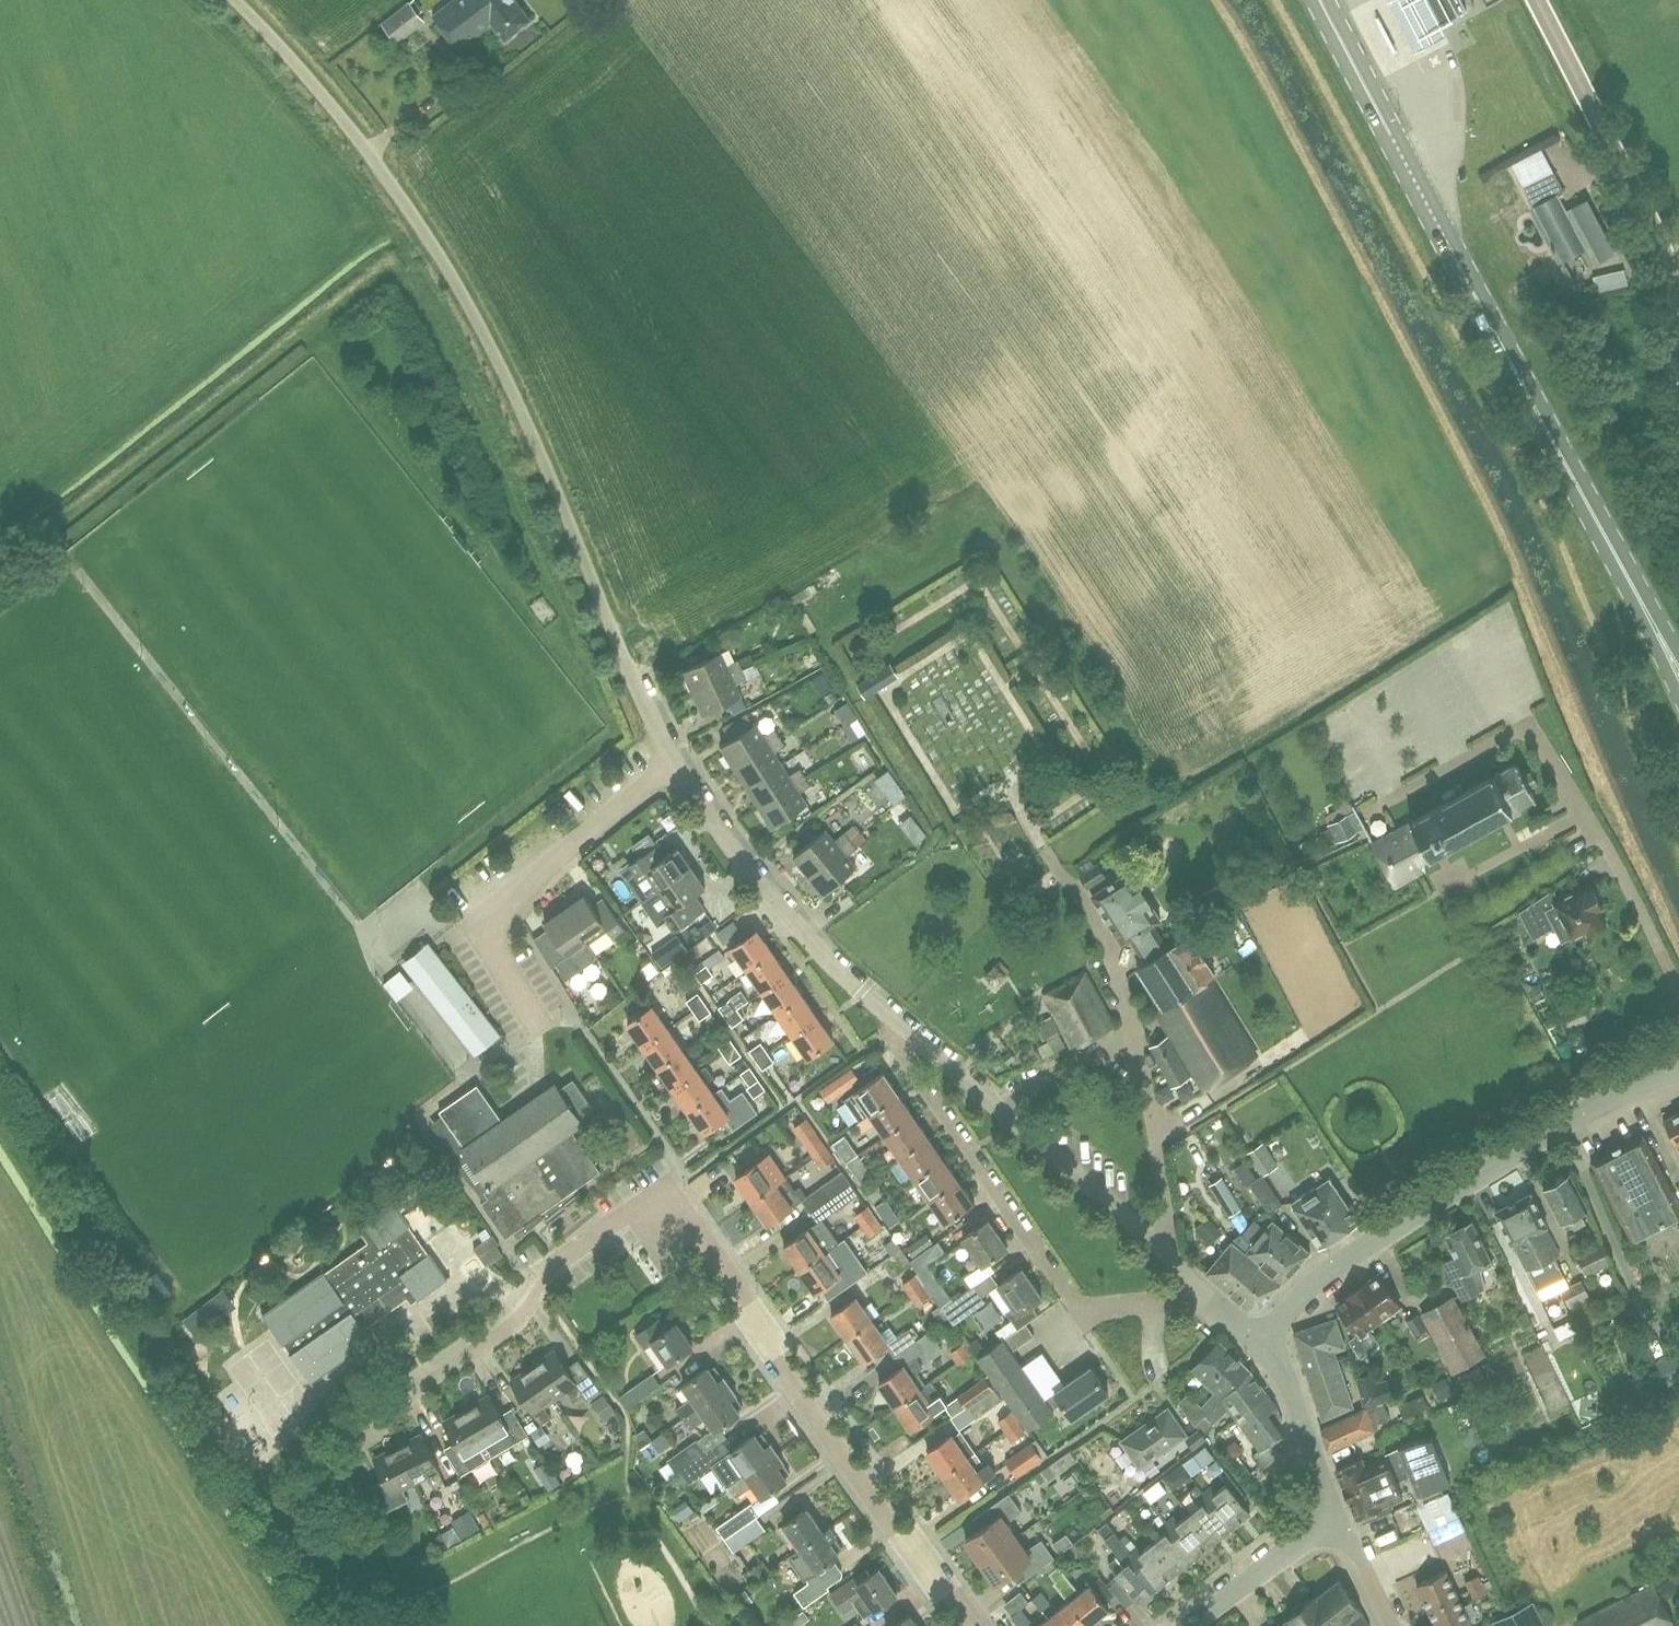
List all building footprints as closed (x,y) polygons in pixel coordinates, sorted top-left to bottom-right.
[(381,22),(398,43),(426,20),(420,13),(425,9),(417,0),(412,0),(410,1),(409,0),(381,22)] [(516,0),(453,0),(432,16),(459,50),(492,24),(504,39),(531,19),(516,0)] [(1461,0),(1432,0),(1443,22),(1458,15),(1458,16),(1467,11),(1461,0)] [(1616,253),(1588,200),(1575,207),(1567,211),(1558,195),(1565,192),(1554,171),(1524,188),(1554,245),(1552,246),(1554,251),(1557,250),(1560,257),(1578,248),(1585,245),(1589,242),(1599,262),(1616,253)] [(1627,286),(1623,269),(1608,273),(1612,289),(1627,286)] [(694,692),(743,668),(739,659),(727,665),(721,652),(684,669),(694,692)] [(751,654),(739,659),(743,668),(755,663),(751,654)] [(806,677),(821,671),(814,655),(799,662),(806,677)] [(891,662),(856,683),(866,698),(900,677),(891,662)] [(755,663),(743,668),(748,677),(748,679),(761,673),(756,663),(755,663)] [(742,696),(736,683),(748,677),(743,668),(694,692),(705,714),(742,696)] [(735,766),(781,737),(775,728),(764,735),(757,723),(722,745),(735,766)] [(814,762),(849,737),(841,727),(807,752),(814,762)] [(782,764),(775,752),(786,745),(781,737),(735,766),(747,786),(782,764)] [(1431,857),(1536,799),(1530,787),(1538,782),(1531,770),(1523,775),(1516,763),(1411,822),(1431,857)] [(760,806),(806,777),(801,768),(789,775),(782,764),(747,786),(760,806)] [(893,776),(889,769),(875,780),(879,786),(893,776)] [(808,804),(800,792),(811,785),(806,777),(760,806),(773,826),(808,804)] [(1342,805),(1329,813),(1334,821),(1355,810),(1347,795),(1339,800),(1342,805)] [(1364,828),(1355,811),(1355,810),(1334,821),(1328,825),(1337,842),(1364,828)] [(914,822),(898,830),(908,849),(923,842),(914,822)] [(1431,857),(1411,822),(1373,843),(1397,886),(1421,872),(1420,864),(1431,857)] [(854,824),(845,832),(851,840),(861,832),(854,824)] [(851,840),(845,832),(835,840),(826,829),(794,855),(809,874),(851,840)] [(861,832),(851,840),(857,847),(866,839),(861,832)] [(645,899),(692,867),(678,847),(667,854),(660,843),(659,844),(654,837),(634,851),(639,857),(629,865),(636,876),(632,879),(645,898),(641,901),(641,902),(645,900),(645,899)] [(825,893),(856,867),(847,856),(858,847),(857,847),(851,840),(809,874),(825,893)] [(1152,840),(1148,845),(1149,851),(1154,855),(1160,855),(1164,850),(1163,844),(1158,840),(1152,840)] [(1107,875),(1098,862),(1079,875),(1088,887),(1107,875)] [(706,887),(692,867),(645,899),(645,900),(658,919),(664,915),(674,931),(705,910),(695,895),(706,887)] [(1169,948),(1153,923),(1161,918),(1130,869),(1092,893),(1123,942),(1130,938),(1145,963),(1169,948)] [(1562,915),(1572,935),(1584,930),(1587,934),(1606,924),(1598,909),(1602,906),(1592,886),(1587,889),(1586,886),(1559,900),(1554,889),(1520,912),(1534,939),(1546,933),(1543,925),(1562,915)] [(608,928),(585,895),(565,909),(588,943),(608,929),(614,937),(625,929),(619,921),(608,928)] [(597,956),(588,943),(565,909),(545,923),(549,928),(535,938),(552,967),(557,965),(566,977),(597,956)] [(712,920),(699,928),(705,935),(717,927),(712,920)] [(1502,928),(1493,932),(1497,940),(1503,937),(1504,933),(1502,928)] [(772,952),(756,929),(732,946),(747,968),(772,952)] [(1256,1055),(1209,978),(1215,974),(1190,934),(1169,948),(1145,963),(1137,968),(1162,1007),(1156,1011),(1204,1089),(1256,1055)] [(662,945),(652,952),(662,967),(673,960),(662,945)] [(495,1034),(427,948),(406,965),(474,1051),(495,1034)] [(719,949),(703,961),(706,965),(708,968),(724,957),(719,949)] [(787,973),(772,952),(747,968),(763,990),(787,973)] [(996,960),(984,972),(996,984),(1008,972),(996,960)] [(651,961),(641,969),(648,979),(659,971),(651,961)] [(708,968),(706,965),(694,973),(701,983),(712,975),(708,968)] [(1114,1024),(1085,972),(1044,995),(1073,1047),(1114,1024)] [(657,973),(643,987),(672,1017),(686,1004),(657,973)] [(802,995),(787,973),(763,990),(778,1012),(802,995)] [(686,1001),(692,1011),(704,1002),(697,993),(686,1001)] [(817,1017),(802,995),(778,1012),(793,1034),(817,1017)] [(718,1007),(725,1017),(737,1009),(730,999),(718,1007)] [(755,1000),(739,1008),(746,1024),(763,1016),(755,1000)] [(710,1012),(704,1002),(692,1011),(699,1020),(710,1012)] [(667,1028),(651,1006),(627,1023),(643,1045),(667,1028)] [(743,1018),(737,1009),(725,1017),(731,1026),(743,1018)] [(1052,1015),(1039,1022),(1047,1038),(1060,1031),(1052,1015)] [(832,1039),(821,1023),(817,1017),(793,1034),(809,1056),(832,1039)] [(773,1018),(754,1033),(762,1043),(781,1028),(773,1018)] [(682,1049),(667,1028),(643,1045),(658,1066),(682,1049)] [(716,1044),(723,1054),(734,1046),(728,1036),(716,1044)] [(1191,1076),(1168,1036),(1150,1046),(1172,1086),(1191,1076)] [(749,1051),(755,1060),(767,1052),(760,1042),(749,1051)] [(741,1055),(734,1046),(723,1054),(730,1063),(741,1055)] [(697,1071),(682,1049),(658,1066),(673,1088),(697,1071)] [(774,1061),(767,1052),(755,1060),(762,1070),(774,1061)] [(714,1076),(706,1065),(697,1071),(673,1088),(688,1109),(712,1092),(705,1082),(714,1076)] [(817,1090),(825,1103),(857,1081),(849,1069),(817,1090)] [(900,1093),(884,1071),(854,1091),(869,1114),(900,1093)] [(601,1170),(571,1130),(582,1122),(579,1118),(594,1108),(573,1079),(559,1089),(556,1084),(503,1121),(478,1084),(440,1110),(445,1119),(436,1126),(458,1153),(453,1158),(487,1198),(481,1202),(506,1237),(514,1232),(519,1237),(530,1228),(528,1226),(561,1199),(601,1170)] [(765,1089),(758,1079),(747,1087),(753,1097),(765,1089)] [(722,1086),(712,1092),(688,1109),(704,1131),(725,1117),(733,1129),(758,1112),(743,1090),(731,1098),(722,1086)] [(807,1120),(824,1113),(816,1093),(799,1099),(807,1120)] [(884,1135),(914,1115),(900,1093),(869,1114),(870,1114),(857,1122),(864,1132),(876,1124),(884,1135)] [(1670,1117),(1664,1121),(1674,1140),(1678,1150),(1678,1113),(1670,1117)] [(929,1136),(914,1115),(884,1135),(899,1157),(929,1136)] [(802,1136),(815,1156),(826,1148),(821,1141),(813,1128),(802,1136)] [(1643,1134),(1591,1161),(1632,1239),(1678,1214),(1678,1203),(1643,1134)] [(831,1143),(845,1162),(856,1155),(843,1135),(831,1143)] [(914,1179),(944,1158),(929,1136),(899,1157),(914,1179)] [(1263,1142),(1246,1153),(1261,1176),(1262,1175),(1278,1165),(1263,1142)] [(833,1157),(826,1148),(815,1156),(821,1166),(833,1157)] [(752,1200),(787,1175),(770,1152),(735,1176),(752,1200)] [(846,1162),(862,1184),(874,1175),(859,1153),(846,1162)] [(929,1200),(959,1180),(944,1158),(914,1179),(929,1200)] [(1245,1161),(1234,1168),(1246,1185),(1250,1183),(1256,1179),(1245,1161)] [(715,1163),(683,1186),(696,1203),(727,1180),(715,1163)] [(850,1182),(842,1170),(819,1186),(827,1198),(850,1182)] [(794,1206),(807,1196),(800,1186),(795,1190),(786,1178),(788,1177),(787,1175),(752,1200),(769,1225),(795,1207),(794,1206)] [(1282,1204),(1262,1175),(1261,1176),(1256,1179),(1250,1183),(1269,1212),(1282,1204)] [(1587,1209),(1569,1175),(1544,1188),(1562,1223),(1569,1219),(1574,1228),(1586,1222),(1581,1213),(1587,1209)] [(1242,1208),(1222,1176),(1209,1184),(1229,1216),(1242,1208)] [(1359,1221),(1333,1181),(1330,1177),(1291,1202),(1320,1247),(1359,1221)] [(944,1223),(974,1202),(959,1180),(929,1200),(944,1223)] [(835,1209),(858,1193),(850,1182),(827,1198),(835,1209)] [(878,1183),(866,1191),(874,1202),(886,1194),(878,1183)] [(1511,1243),(1513,1243),(1527,1270),(1529,1270),(1538,1288),(1564,1275),(1554,1257),(1560,1254),(1546,1226),(1548,1226),(1530,1192),(1495,1211),(1511,1243)] [(446,1278),(427,1252),(391,1199),(355,1224),(368,1243),(334,1267),(371,1320),(406,1296),(410,1303),(446,1278)] [(855,1214),(862,1224),(873,1216),(867,1206),(855,1214)] [(880,1226),(873,1216),(862,1224),(869,1234),(880,1226)] [(1223,1232),(1207,1216),(1194,1229),(1210,1245),(1223,1232)] [(839,1242),(822,1218),(783,1245),(799,1268),(819,1254),(823,1251),(824,1252),(839,1242)] [(1255,1220),(1249,1227),(1295,1267),(1309,1251),(1273,1219),(1265,1228),(1255,1220)] [(1007,1247),(988,1220),(963,1237),(982,1265),(1007,1247)] [(1462,1300),(1479,1292),(1469,1272),(1480,1266),(1483,1271),(1494,1266),(1472,1222),(1445,1236),(1455,1255),(1443,1261),(1462,1300)] [(1232,1240),(1246,1251),(1282,1283),(1295,1267),(1249,1227),(1243,1234),(1232,1240)] [(480,1258),(500,1243),(493,1234),(473,1248),(480,1258)] [(911,1256),(923,1248),(917,1239),(905,1247),(911,1256)] [(953,1299),(929,1263),(946,1252),(938,1240),(909,1260),(913,1265),(925,1282),(932,1292),(942,1307),(953,1299)] [(1282,1283),(1246,1251),(1232,1240),(1206,1270),(1249,1307),(1261,1306),(1275,1290),(1282,1283)] [(1613,1262),(1602,1240),(1576,1253),(1587,1275),(1613,1262)] [(858,1262),(851,1251),(832,1264),(824,1252),(823,1251),(819,1254),(799,1268),(815,1292),(858,1262)] [(903,1283),(910,1293),(925,1282),(913,1265),(909,1267),(914,1275),(903,1283)] [(363,1328),(371,1322),(370,1321),(371,1320),(334,1267),(325,1273),(324,1272),(263,1314),(309,1381),(370,1338),(363,1328)] [(1017,1328),(1025,1323),(1039,1314),(1031,1303),(1041,1296),(1022,1268),(998,1285),(1013,1306),(1006,1312),(1017,1328)] [(1400,1305),(1378,1273),(1368,1280),(1357,1288),(1368,1303),(1367,1304),(1378,1321),(1380,1319),(1400,1305)] [(1582,1279),(1562,1290),(1574,1313),(1594,1302),(1582,1279)] [(932,1292),(925,1282),(910,1293),(916,1302),(928,1294),(932,1292)] [(986,1302),(975,1284),(953,1299),(942,1307),(949,1317),(954,1323),(986,1302)] [(1370,1328),(1378,1321),(1367,1304),(1368,1303),(1357,1288),(1345,1296),(1345,1297),(1336,1303),(1358,1333),(1349,1340),(1361,1357),(1381,1344),(1370,1328)] [(1484,1354),(1453,1296),(1422,1313),(1453,1371),(1484,1354)] [(871,1319),(855,1297),(831,1314),(847,1336),(871,1319)] [(205,1302),(203,1314),(218,1317),(220,1305),(205,1302)] [(1594,1304),(1574,1315),(1583,1331),(1603,1320),(1594,1304)] [(1426,1329),(1417,1313),(1406,1320),(1414,1335),(1426,1329)] [(1334,1351),(1345,1347),(1335,1318),(1296,1332),(1294,1335),(1306,1370),(1323,1364),(1326,1374),(1332,1373),(1327,1362),(1337,1359),(1334,1351)] [(887,1342),(871,1319),(847,1336),(863,1359),(885,1343),(887,1342)] [(693,1346),(677,1323),(666,1331),(658,1320),(637,1335),(645,1347),(653,1341),(669,1363),(693,1346)] [(1570,1320),(1555,1328),(1560,1339),(1575,1331),(1570,1320)] [(1033,1335),(1025,1323),(1017,1328),(978,1356),(1028,1428),(1053,1411),(1051,1409),(1061,1402),(1072,1417),(1108,1392),(1090,1366),(1054,1391),(1054,1392),(1044,1399),(1011,1351),(1033,1335)] [(887,1342),(885,1343),(894,1356),(915,1341),(916,1340),(908,1329),(888,1343),(887,1342)] [(916,1340),(915,1341),(923,1351),(927,1357),(941,1347),(930,1331),(916,1340)] [(1540,1400),(1558,1391),(1530,1334),(1512,1342),(1540,1400)] [(1225,1396),(1249,1369),(1219,1340),(1191,1369),(1214,1391),(1201,1405),(1187,1392),(1178,1402),(1194,1424),(1225,1396)] [(950,1351),(957,1361),(969,1353),(962,1343),(950,1351)] [(602,1390),(583,1365),(571,1374),(554,1350),(532,1365),(536,1371),(555,1398),(566,1390),(573,1398),(581,1392),(588,1401),(602,1390)] [(1668,1356),(1678,1378),(1678,1350),(1668,1356)] [(906,1397),(926,1383),(917,1371),(923,1367),(916,1356),(878,1382),(894,1405),(906,1397)] [(1668,1356),(1656,1362),(1668,1386),(1678,1381),(1678,1378),(1668,1356)] [(1353,1407),(1337,1359),(1327,1362),(1332,1373),(1326,1374),(1323,1364),(1306,1370),(1323,1418),(1353,1407)] [(1350,1359),(1341,1362),(1342,1366),(1348,1370),(1353,1368),(1350,1359)] [(1493,1389),(1480,1363),(1458,1375),(1471,1400),(1493,1389)] [(555,1398),(536,1371),(532,1365),(510,1380),(533,1414),(534,1413),(541,1423),(550,1417),(543,1406),(555,1398)] [(683,1417),(730,1385),(724,1376),(722,1377),(715,1366),(709,1370),(708,1367),(683,1384),(692,1397),(677,1408),(683,1417)] [(1203,1433),(1213,1422),(1228,1406),(1235,1415),(1265,1390),(1250,1370),(1249,1369),(1225,1396),(1194,1424),(1203,1433)] [(868,1371),(855,1379),(851,1372),(833,1383),(844,1401),(875,1383),(868,1371)] [(1376,1371),(1356,1376),(1364,1406),(1393,1398),(1388,1378),(1379,1380),(1376,1371)] [(487,1372),(477,1378),(485,1394),(496,1388),(487,1372)] [(627,1408),(660,1384),(652,1372),(619,1396),(627,1408)] [(993,1388),(985,1377),(958,1395),(965,1407),(967,1406),(993,1388)] [(1433,1379),(1435,1398),(1450,1396),(1448,1377),(1433,1379)] [(931,1381),(926,1384),(926,1383),(906,1397),(894,1405),(911,1428),(947,1403),(931,1381)] [(739,1412),(738,1410),(743,1406),(735,1395),(736,1394),(730,1385),(683,1417),(691,1428),(706,1417),(715,1429),(739,1412)] [(1001,1399),(993,1388),(967,1406),(975,1417),(1001,1399)] [(1262,1468),(1281,1453),(1272,1441),(1283,1433),(1277,1425),(1283,1421),(1276,1405),(1265,1390),(1235,1415),(1260,1450),(1253,1455),(1262,1468)] [(488,1394),(465,1407),(479,1430),(485,1442),(492,1453),(526,1433),(513,1411),(502,1418),(488,1394)] [(228,1419),(239,1411),(229,1395),(218,1403),(228,1419)] [(1429,1408),(1423,1396),(1399,1407),(1405,1419),(1429,1408)] [(605,1398),(591,1405),(602,1424),(616,1417),(605,1398)] [(1390,1418),(1384,1403),(1378,1405),(1369,1408),(1365,1408),(1320,1428),(1330,1450),(1359,1437),(1359,1438),(1378,1429),(1376,1425),(1390,1418)] [(479,1430),(465,1407),(443,1420),(457,1445),(446,1451),(459,1473),(480,1460),(492,1453),(485,1442),(479,1430)] [(1140,1465),(1185,1434),(1168,1410),(1123,1441),(1140,1465)] [(998,1420),(1005,1430),(1017,1422),(1010,1412),(998,1420)] [(1024,1432),(1017,1422),(1005,1430),(1012,1440),(1024,1432)] [(1401,1422),(1395,1425),(1399,1435),(1406,1433),(1401,1422)] [(1475,1424),(1461,1431),(1468,1445),(1470,1444),(1482,1438),(1475,1424)] [(652,1439),(645,1428),(637,1433),(637,1444),(640,1448),(651,1441),(653,1439),(652,1439)] [(538,1429),(531,1434),(539,1446),(546,1442),(538,1429)] [(953,1432),(951,1434),(927,1451),(942,1473),(975,1450),(961,1430),(955,1434),(953,1432)] [(663,1431),(652,1439),(653,1439),(651,1441),(660,1452),(672,1444),(663,1431)] [(769,1444),(762,1432),(756,1436),(755,1434),(713,1463),(714,1465),(715,1465),(729,1485),(735,1480),(776,1451),(771,1443),(769,1444)] [(439,1469),(420,1433),(396,1446),(401,1456),(414,1482),(427,1475),(433,1487),(444,1481),(438,1469),(439,1469)] [(1420,1494),(1451,1481),(1432,1437),(1418,1440),(1399,1447),(1394,1450),(1404,1473),(1396,1477),(1386,1455),(1364,1465),(1361,1458),(1337,1469),(1357,1517),(1361,1515),(1364,1522),(1391,1510),(1388,1503),(1418,1490),(1420,1494)] [(676,1472),(705,1453),(696,1439),(667,1459),(676,1472)] [(1037,1439),(1006,1460),(1017,1476),(1044,1458),(1043,1457),(1047,1454),(1037,1439)] [(1234,1439),(1222,1449),(1231,1460),(1239,1454),(1239,1446),(1234,1439)] [(414,1482),(401,1456),(396,1446),(373,1457),(386,1482),(374,1488),(386,1511),(408,1499),(402,1488),(414,1482)] [(985,1464),(975,1450),(942,1473),(958,1496),(996,1470),(989,1461),(985,1464)] [(786,1479),(785,1477),(790,1473),(782,1462),(783,1461),(776,1451),(735,1480),(729,1485),(736,1495),(753,1483),(762,1496),(786,1479)] [(685,1485),(714,1465),(713,1463),(706,1453),(677,1473),(685,1485)] [(1049,1485),(1070,1466),(1061,1457),(1041,1476),(1049,1485)] [(555,1473),(544,1481),(549,1489),(560,1482),(555,1473)] [(1159,1480),(1143,1492),(1152,1503),(1167,1491),(1159,1480)] [(664,1507),(684,1495),(675,1482),(656,1494),(664,1507)] [(1250,1513),(1227,1484),(1215,1493),(1211,1487),(1204,1493),(1231,1528),(1250,1513)] [(1447,1491),(1414,1506),(1425,1530),(1458,1515),(1447,1491)] [(1016,1536),(1006,1521),(1022,1510),(1009,1492),(983,1510),(991,1521),(965,1539),(980,1560),(1016,1536)] [(1231,1528),(1204,1493),(1197,1498),(1202,1504),(1190,1513),(1213,1542),(1231,1528)] [(717,1526),(724,1537),(743,1525),(760,1513),(752,1501),(717,1526)] [(800,1547),(823,1530),(806,1508),(784,1524),(800,1547)] [(1213,1542),(1190,1513),(1179,1522),(1174,1516),(1167,1522),(1194,1557),(1213,1542)] [(1413,1538),(1420,1552),(1464,1532),(1458,1518),(1413,1538)] [(1158,1586),(1130,1551),(1125,1545),(1107,1522),(1098,1528),(1118,1556),(1109,1563),(1139,1601),(1158,1586)] [(1194,1557),(1167,1522),(1160,1528),(1164,1534),(1153,1543),(1176,1571),(1194,1557)] [(734,1551),(752,1538),(743,1525),(724,1537),(734,1551)] [(817,1571),(834,1559),(835,1559),(834,1557),(839,1554),(823,1530),(800,1547),(787,1555),(804,1580),(807,1578),(810,1582),(795,1593),(805,1607),(830,1589),(817,1571)] [(1074,1543),(1066,1534),(1052,1544),(1060,1554),(1074,1543)] [(1054,1557),(1041,1539),(1025,1550),(1016,1536),(980,1560),(995,1582),(1021,1564),(1028,1575),(1054,1557)] [(1131,1540),(1125,1545),(1130,1551),(1136,1546),(1131,1540)] [(1176,1571),(1153,1543),(1142,1552),(1137,1546),(1136,1546),(1130,1551),(1158,1586),(1176,1571)] [(747,1571),(754,1580),(768,1569),(762,1560),(747,1571)] [(1099,1576),(1090,1584),(1080,1592),(1058,1565),(1049,1572),(1056,1581),(1054,1582),(1069,1601),(1088,1624),(1109,1607),(1105,1602),(1114,1594),(1099,1576)] [(897,1594),(879,1568),(871,1573),(867,1567),(830,1592),(844,1613),(856,1604),(864,1616),(897,1594)] [(1417,1584),(1428,1609),(1458,1595),(1446,1570),(1417,1584)] [(1465,1580),(1470,1589),(1482,1583),(1478,1574),(1465,1580)] [(1361,1609),(1362,1609),(1339,1580),(1317,1597),(1316,1595),(1315,1595),(1338,1625),(1340,1625),(1346,1622),(1349,1625),(1371,1625),(1361,1609)] [(1652,1580),(1646,1583),(1648,1588),(1578,1622),(1580,1625),(1675,1625),(1652,1580)] [(1486,1592),(1482,1583),(1470,1589),(1474,1598),(1486,1592)] [(733,1597),(741,1608),(751,1600),(743,1589),(733,1597)] [(1050,1602),(1041,1591),(1033,1597),(1041,1608),(1050,1602)] [(1315,1595),(1303,1605),(1300,1600),(1294,1605),(1297,1609),(1285,1619),(1286,1621),(1290,1625),(1338,1625),(1315,1595)] [(1458,1595),(1428,1609),(1436,1625),(1456,1625),(1470,1620),(1458,1595)] [(1069,1601),(1048,1617),(1056,1625),(1085,1625),(1088,1624),(1069,1601)] [(1531,1603),(1496,1621),(1498,1625),(1542,1625),(1531,1603)] [(1012,1614),(1021,1625),(1035,1625),(1029,1618),(1020,1607),(1012,1614)] [(910,1613),(892,1625),(919,1625),(910,1613)] [(774,1625),(791,1625),(793,1625),(788,1617),(774,1625)] [(1048,1617),(1037,1625),(1056,1625),(1048,1617)]
